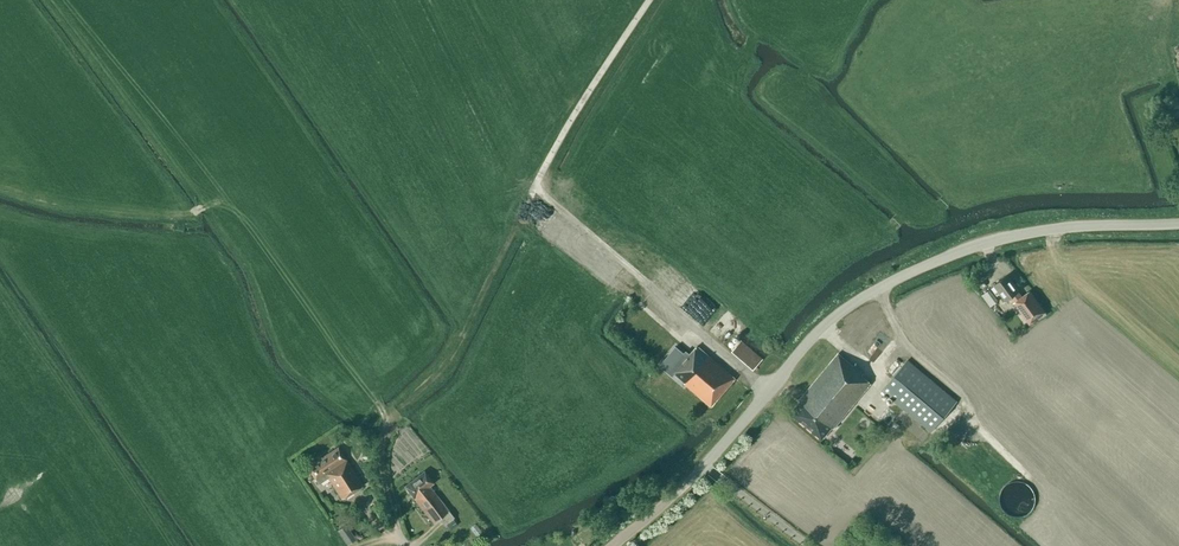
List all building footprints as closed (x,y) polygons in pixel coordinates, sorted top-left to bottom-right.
[(994,285),(995,286),(992,288),(997,294),(1000,292),(1005,300),(1010,296),(1015,302),(1010,306),(1025,327),(1045,312),(1029,291),(1022,297),(1017,291),(1018,290),(1007,275),(994,285)] [(660,357),(672,367),(689,347),(677,337),(660,357)] [(731,351),(749,366),(753,370),(763,358),(741,340),(731,351)] [(674,372),(685,382),(684,383),(711,406),(735,378),(697,346),(674,372)] [(791,413),(822,439),(831,427),(833,429),(871,383),(861,375),(863,374),(838,353),(799,400),(800,401),(791,413)] [(956,401),(908,360),(882,390),(931,431),(956,401)] [(897,415),(887,407),(879,418),(889,426),(897,415)] [(338,447),(307,467),(318,484),(328,478),(342,499),(363,485),(338,447)] [(434,523),(439,518),(444,525),(454,517),(429,486),(433,483),(424,471),(404,486),(434,523)] [(1034,490),(1028,486),(1021,484),(1014,485),(1007,488),(1003,495),(1002,502),(1003,509),(1008,515),(1015,519),(1022,519),(1029,517),(1034,512),(1037,505),(1037,497),(1034,490)] [(346,524),(338,530),(347,545),(356,539),(346,524)]
